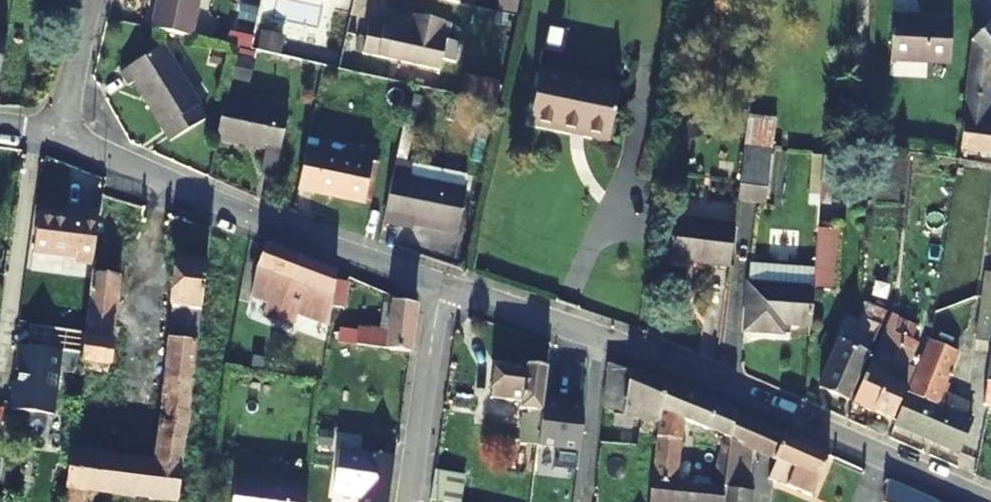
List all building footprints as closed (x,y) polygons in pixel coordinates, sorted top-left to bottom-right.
[(188,44),(197,0),(154,0),(146,35),(188,44)] [(460,9),(462,0),(419,0),(460,9)] [(497,8),(514,12),(516,0),(499,0),(497,8)] [(368,25),(361,55),(439,73),(446,42),(439,40),(443,24),(413,17),(410,34),(368,25)] [(908,20),(890,19),(888,65),(948,67),(950,26),(908,23),(908,20)] [(989,27),(970,41),(961,152),(990,157),(990,128),(987,127),(990,82),(990,29),(989,27)] [(194,112),(160,52),(116,78),(123,92),(130,88),(165,148),(200,127),(193,114),(194,112)] [(621,87),(541,70),(530,122),(610,139),(621,87)] [(271,183),(285,118),(221,104),(212,143),(260,155),(256,180),(271,183)] [(764,199),(771,149),(742,146),(736,196),(764,199)] [(362,209),(371,167),(307,153),(298,196),(362,209)] [(406,181),(410,166),(393,163),(379,226),(408,233),(410,225),(418,227),(417,230),(453,238),(463,194),(406,181)] [(96,236),(125,240),(129,207),(101,198),(99,216),(96,236)] [(75,263),(74,267),(92,270),(96,236),(99,216),(65,212),(64,221),(38,217),(32,257),(75,263)] [(727,267),(732,227),(670,219),(665,259),(727,267)] [(829,293),(834,232),(817,231),(814,267),(812,289),(812,292),(829,293)] [(80,366),(110,370),(125,240),(96,236),(92,270),(87,308),(80,366)] [(279,328),(300,261),(265,248),(257,271),(251,304),(268,309),(264,323),(279,328)] [(330,323),(336,276),(300,261),(279,328),(295,333),(299,319),(329,329),(330,323)] [(154,465),(69,454),(65,492),(131,501),(177,501),(208,264),(178,262),(154,465)] [(748,262),(747,285),(812,289),(814,267),(748,262)] [(327,343),(344,346),(411,355),(417,308),(395,306),(390,336),(359,332),(358,334),(340,332),(346,280),(336,276),(330,323),(329,329),(328,342),(327,343)] [(812,289),(747,285),(743,333),(780,336),(781,326),(809,328),(812,292),(812,289)] [(983,299),(977,332),(990,335),(990,301),(983,299)] [(871,325),(880,329),(885,316),(862,304),(861,319),(871,325)] [(894,364),(902,368),(908,371),(919,346),(914,343),(920,330),(896,319),(894,335),(905,340),(894,364)] [(849,403),(874,344),(877,338),(880,329),(871,325),(866,341),(844,330),(820,390),(849,403)] [(874,356),(853,404),(873,414),(886,381),(889,376),(891,371),(894,364),(905,340),(894,335),(883,359),(874,356)] [(955,346),(952,351),(935,342),(895,427),(958,456),(971,422),(938,405),(963,350),(955,346)] [(341,356),(344,346),(327,343),(326,353),(341,356)] [(983,407),(990,408),(990,348),(983,407)] [(899,375),(902,368),(894,364),(891,371),(899,375)] [(619,425),(623,426),(629,373),(606,366),(601,409),(612,420),(615,423),(619,425)] [(544,402),(548,370),(527,369),(527,375),(495,371),(492,393),(505,394),(505,400),(524,402),(523,408),(536,410),(536,415),(529,414),(527,442),(540,443),(540,439),(543,418),(544,402)] [(625,436),(627,428),(655,441),(663,387),(629,373),(623,426),(619,425),(615,423),(612,420),(608,428),(625,436)] [(886,381),(906,390),(909,384),(889,376),(886,381)] [(892,423),(906,390),(886,381),(873,414),(892,423)] [(663,387),(655,441),(648,501),(723,501),(734,417),(663,387)] [(562,408),(563,404),(544,402),(543,418),(540,439),(540,443),(539,448),(578,452),(581,424),(581,411),(562,408)] [(734,417),(723,501),(750,501),(756,456),(785,467),(782,474),(778,473),(774,484),(811,499),(827,457),(734,417)] [(341,454),(335,499),(358,501),(392,501),(394,485),(397,462),(341,454)] [(464,481),(434,477),(430,501),(461,501),(464,481)] [(307,485),(286,483),(286,486),(234,479),(230,501),(304,501),(307,485)] [(886,482),(884,501),(931,501),(886,482)]
